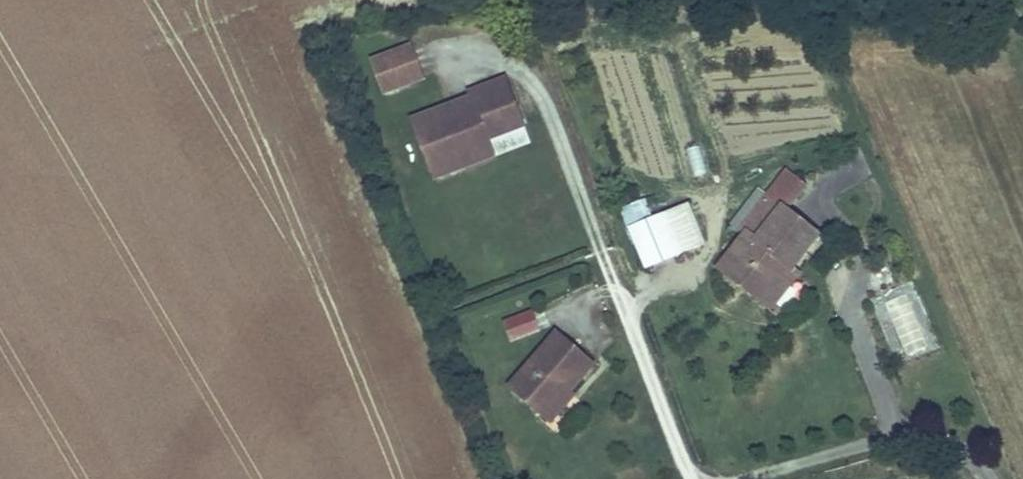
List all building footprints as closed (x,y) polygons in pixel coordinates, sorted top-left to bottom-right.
[(419,46),(390,56),(401,89),(428,79),(419,46)] [(390,56),(376,61),(387,94),(401,89),(390,56)] [(459,102),(413,120),(429,162),(458,152),(464,168),(495,156),(489,140),(525,126),(507,78),(470,93),(471,98),(474,104),(461,108),(459,102)] [(471,98),(459,102),(461,108),(474,104),(471,98)] [(686,147),(691,179),(707,177),(703,145),(686,147)] [(458,152),(429,162),(436,179),(464,168),(458,152)] [(720,269),(760,300),(777,278),(781,281),(791,269),(793,270),(819,237),(786,211),(806,185),(790,172),(769,197),(743,231),(747,235),(720,269)] [(734,224),(743,231),(769,197),(760,190),(734,224)] [(624,210),(647,269),(705,246),(688,206),(654,220),(645,203),(624,210)] [(777,278),(760,300),(772,310),(799,275),(793,270),(791,269),(781,281),(777,278)] [(513,343),(541,331),(532,309),(504,322),(513,343)] [(511,387),(540,412),(557,392),(565,399),(571,392),(594,365),(558,333),(511,387)] [(565,399),(557,392),(540,412),(555,424),(578,398),(571,392),(565,399)]
